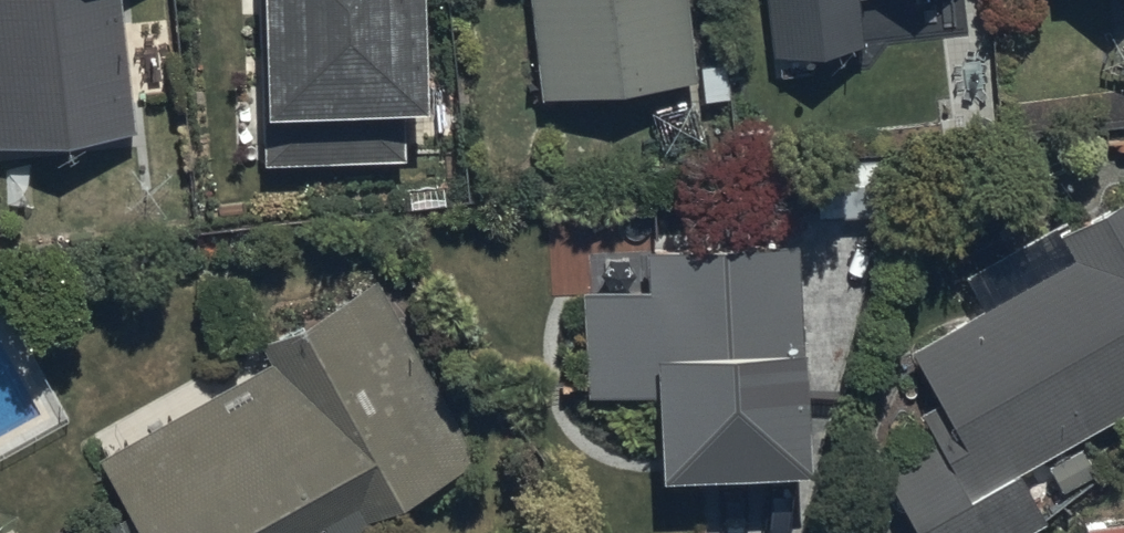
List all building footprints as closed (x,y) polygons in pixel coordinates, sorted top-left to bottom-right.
[(129,115),(119,0),(0,0),(0,126),(129,115)] [(260,150),(405,148),(404,80),(415,80),(415,0),(259,0),(260,150)] [(536,83),(689,67),(681,0),(527,0),(536,83)] [(764,37),(855,27),(852,0),(761,0),(764,37)] [(812,150),(812,206),(882,206),(882,150),(812,150)] [(922,532),(988,532),(1040,503),(1016,461),(1123,398),(1123,183),(1064,218),(1059,210),(1004,242),(1022,272),(910,337),(938,385),(914,398),(929,424),(879,454),(922,532)] [(862,233),(795,235),(795,224),(644,228),(643,207),(545,210),(548,295),(580,294),(582,383),(650,381),(652,451),(801,447),(799,388),(866,386),(862,233)] [(362,494),(366,502),(473,447),(378,262),(257,324),(268,350),(199,386),(197,380),(92,438),(126,503),(67,532),(286,532),(362,494)] [(1082,516),(1084,532),(1123,532),(1123,511),(1082,516)]
